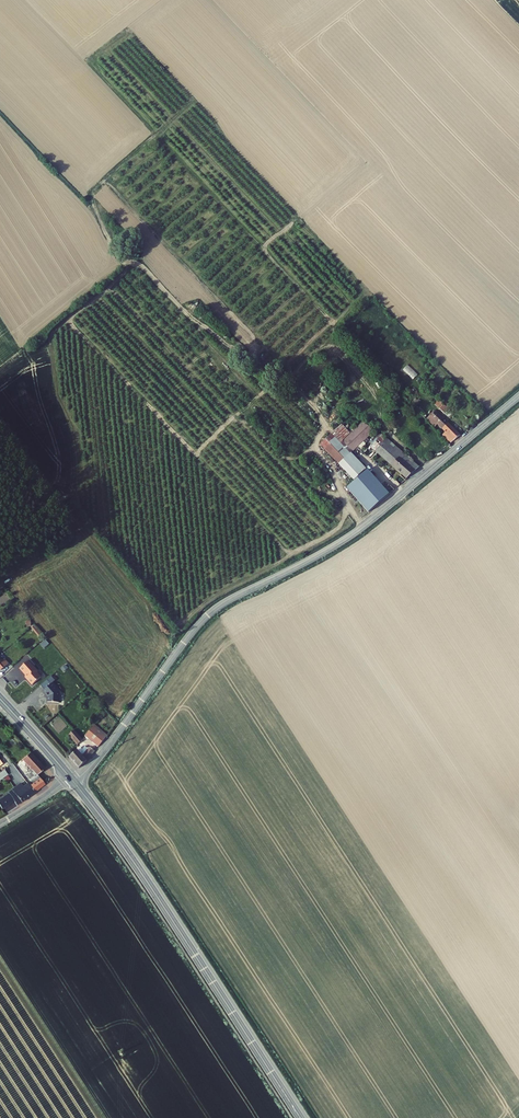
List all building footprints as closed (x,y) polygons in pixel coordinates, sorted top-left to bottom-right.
[(446,403),(439,409),(445,414),(449,411),(448,409),(450,407),(446,403)] [(437,413),(430,420),(436,426),(439,424),(448,433),(445,435),(453,443),(462,435),(437,413)] [(385,444),(381,447),(397,461),(401,457),(385,444)] [(378,455),(369,463),(372,466),(381,457),(409,479),(418,471),(401,457),(397,461),(381,447),(376,453),(378,455)] [(352,456),(341,466),(356,481),(360,477),(367,470),(352,456)] [(367,470),(360,477),(384,501),(407,481),(402,476),(387,489),(367,470)] [(41,637),(44,635),(37,626),(34,629),(41,637)] [(0,659),(0,668),(3,672),(11,665),(7,660),(4,663),(0,659)] [(109,737),(96,727),(87,738),(100,748),(109,737)] [(78,731),(72,736),(80,744),(85,740),(78,731)] [(84,748),(72,759),(81,769),(96,753),(90,747),(85,750),(84,748)] [(48,772),(34,755),(25,762),(34,774),(28,779),(33,784),(30,787),(36,795),(48,786),(41,778),(48,772)] [(5,772),(0,776),(0,783),(3,787),(8,784),(6,782),(11,779),(5,772)] [(36,795),(30,787),(27,784),(15,792),(25,804),(36,795)] [(25,804),(15,792),(9,797),(9,798),(15,805),(18,809),(25,804)] [(9,798),(0,805),(0,807),(4,812),(15,805),(9,798)]
